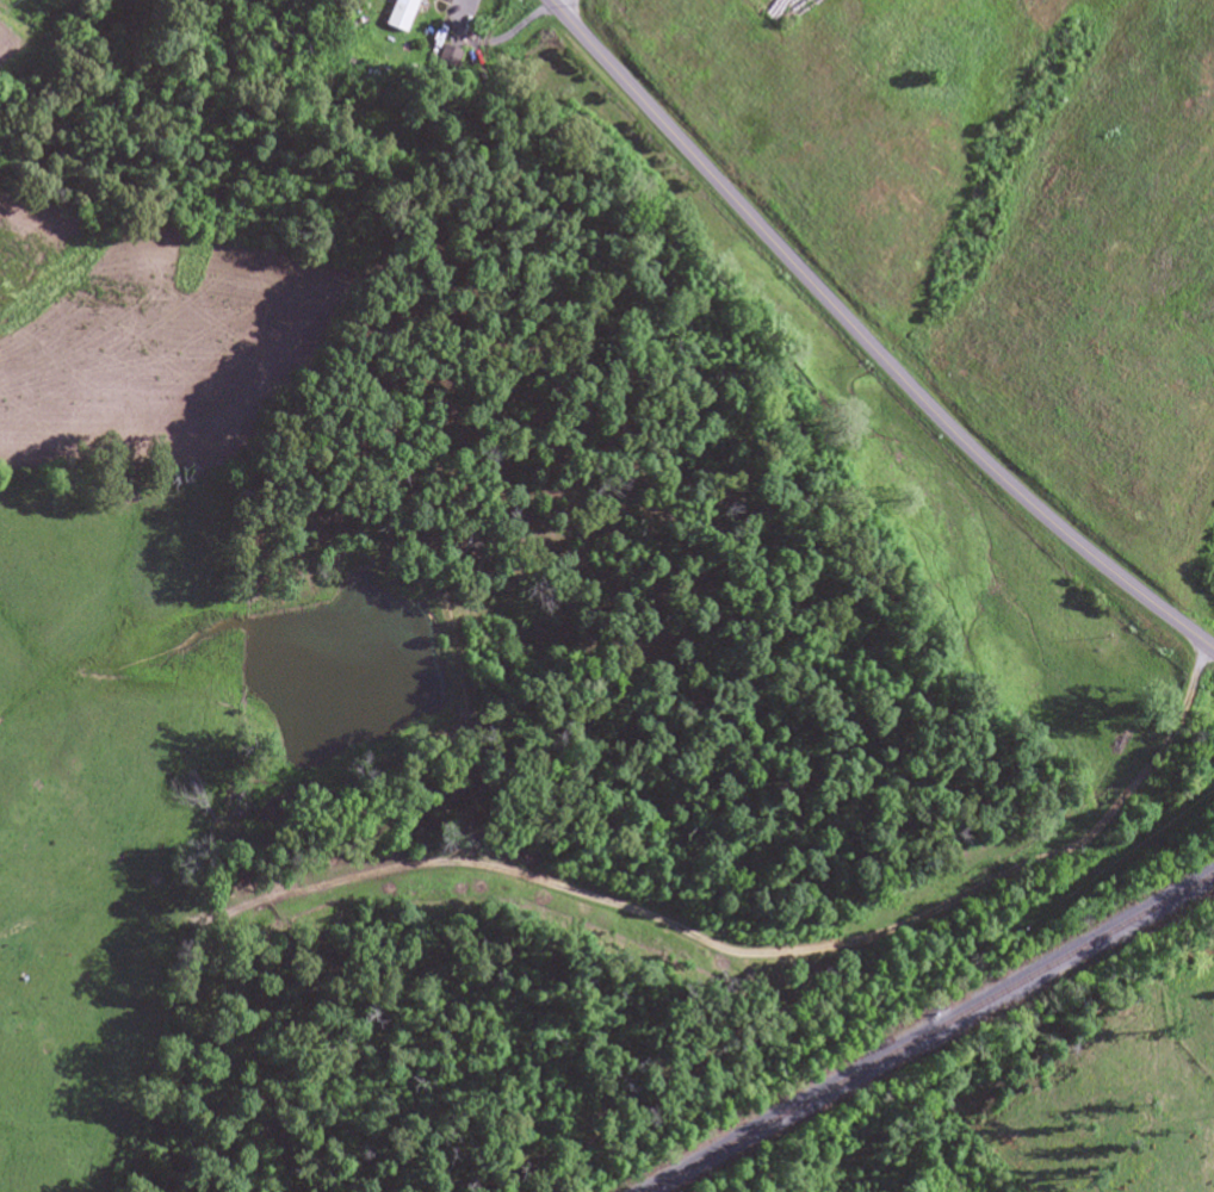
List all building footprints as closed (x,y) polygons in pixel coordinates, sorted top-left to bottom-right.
[(386,21),(395,0),(418,0),(407,30),(386,21)]
